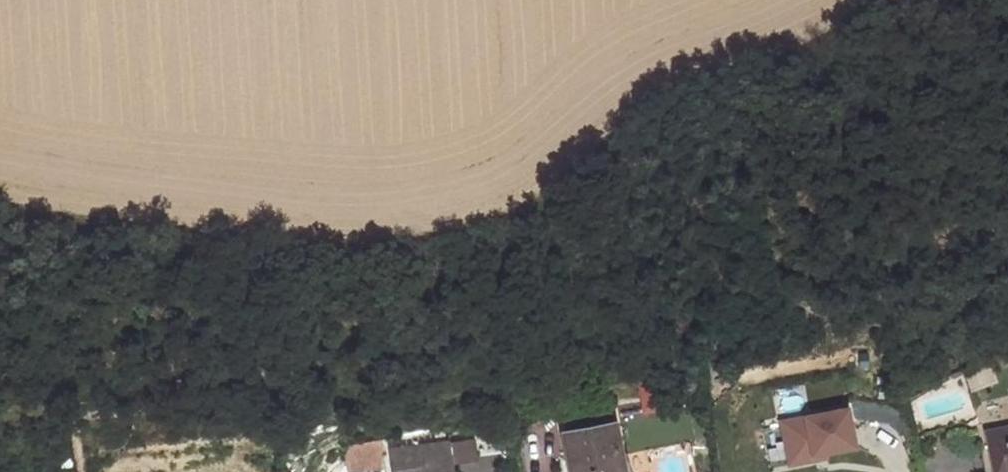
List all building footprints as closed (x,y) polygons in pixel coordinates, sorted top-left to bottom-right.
[(778,422),(788,463),(827,454),(826,451),(858,444),(849,405),(778,422)] [(570,471),(622,471),(612,424),(562,433),(570,471)] [(985,435),(993,471),(1007,471),(1007,430),(985,435)] [(388,450),(390,471),(453,471),(450,443),(388,450)]
